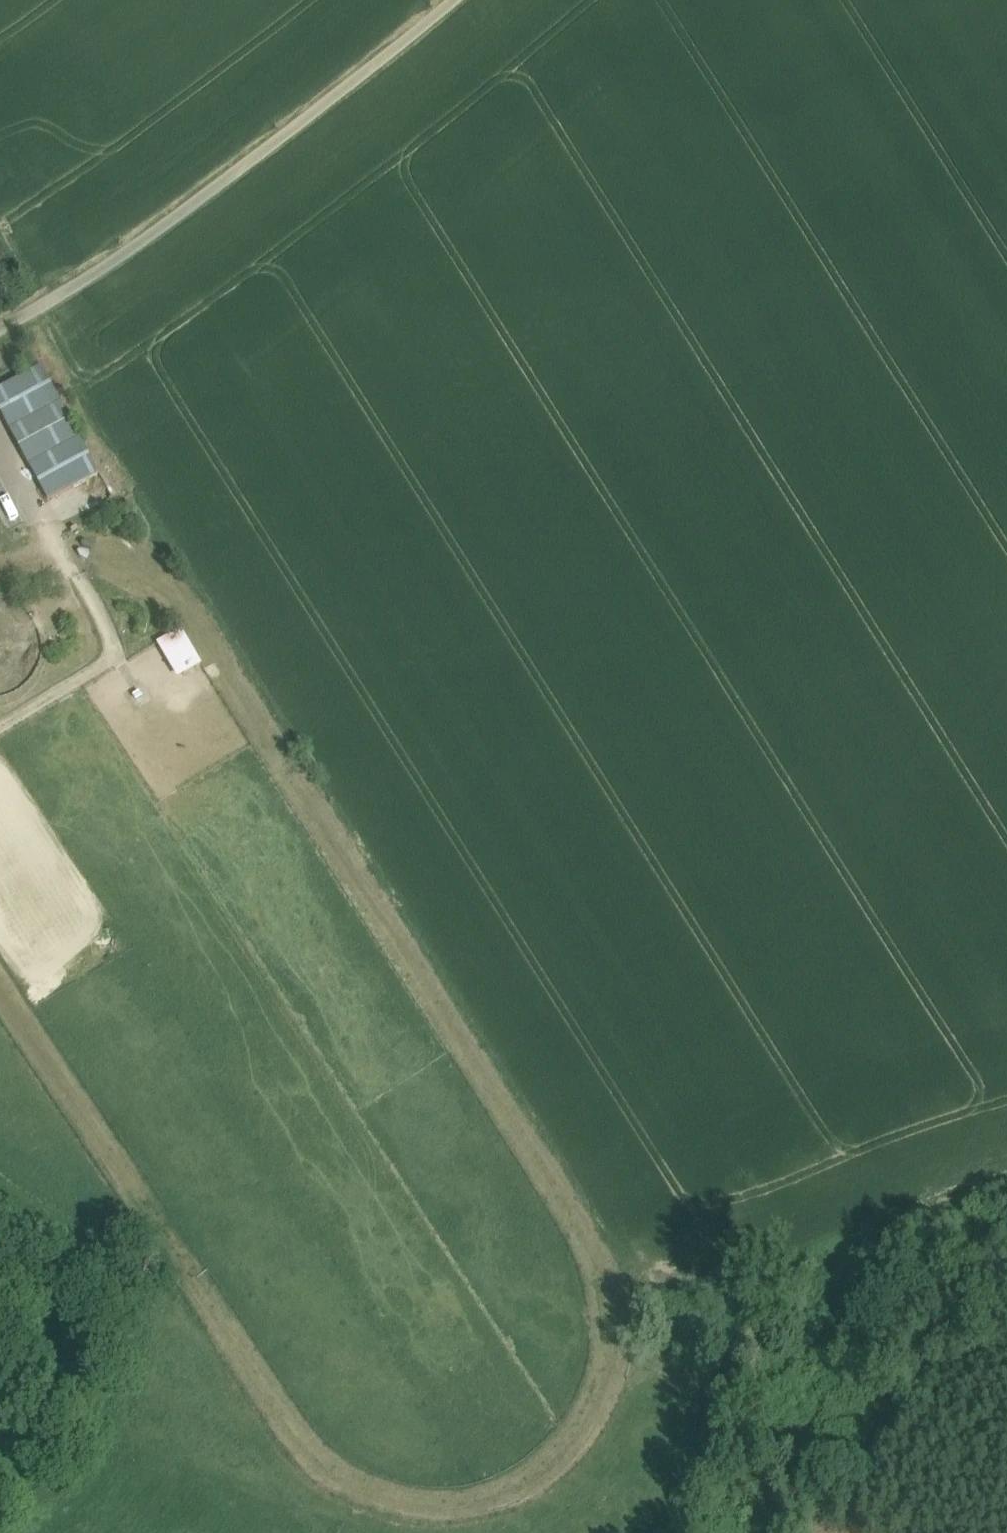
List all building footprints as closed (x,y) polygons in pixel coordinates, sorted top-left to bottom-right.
[(42,370),(0,392),(0,414),(47,503),(73,489),(98,476),(42,370)] [(181,632),(164,642),(184,676),(201,666),(181,632)]
